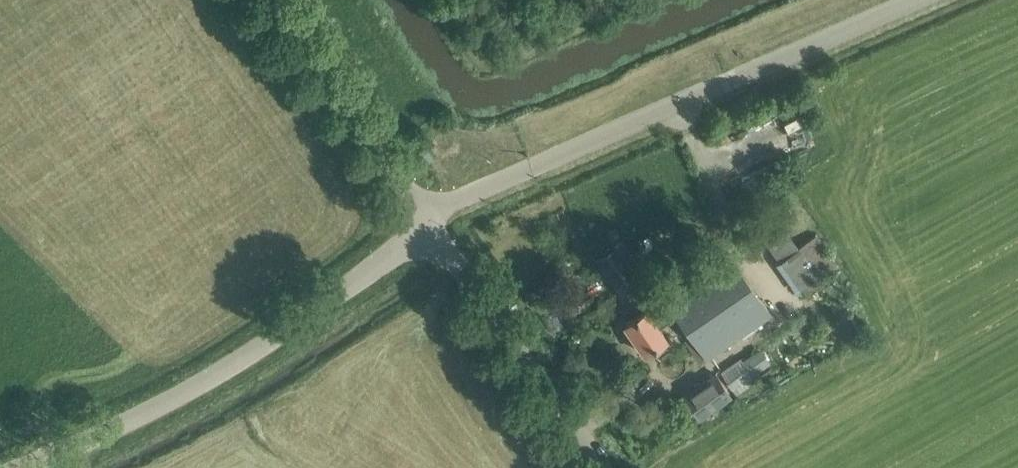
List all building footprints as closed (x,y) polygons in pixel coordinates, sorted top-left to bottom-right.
[(778,216),(758,230),(779,259),(775,263),(796,293),(837,264),(815,234),(799,246),(778,216)] [(622,240),(595,258),(623,298),(649,280),(622,240)] [(664,297),(677,315),(706,357),(771,312),(729,252),(664,297)] [(645,309),(624,323),(645,353),(666,338),(659,327),(677,315),(664,297),(661,292),(642,305),(645,309)] [(740,356),(720,370),(735,392),(755,379),(752,375),(762,368),(752,354),(751,352),(741,359),(740,356)] [(717,372),(714,374),(684,395),(699,417),(732,394),(717,372)]
